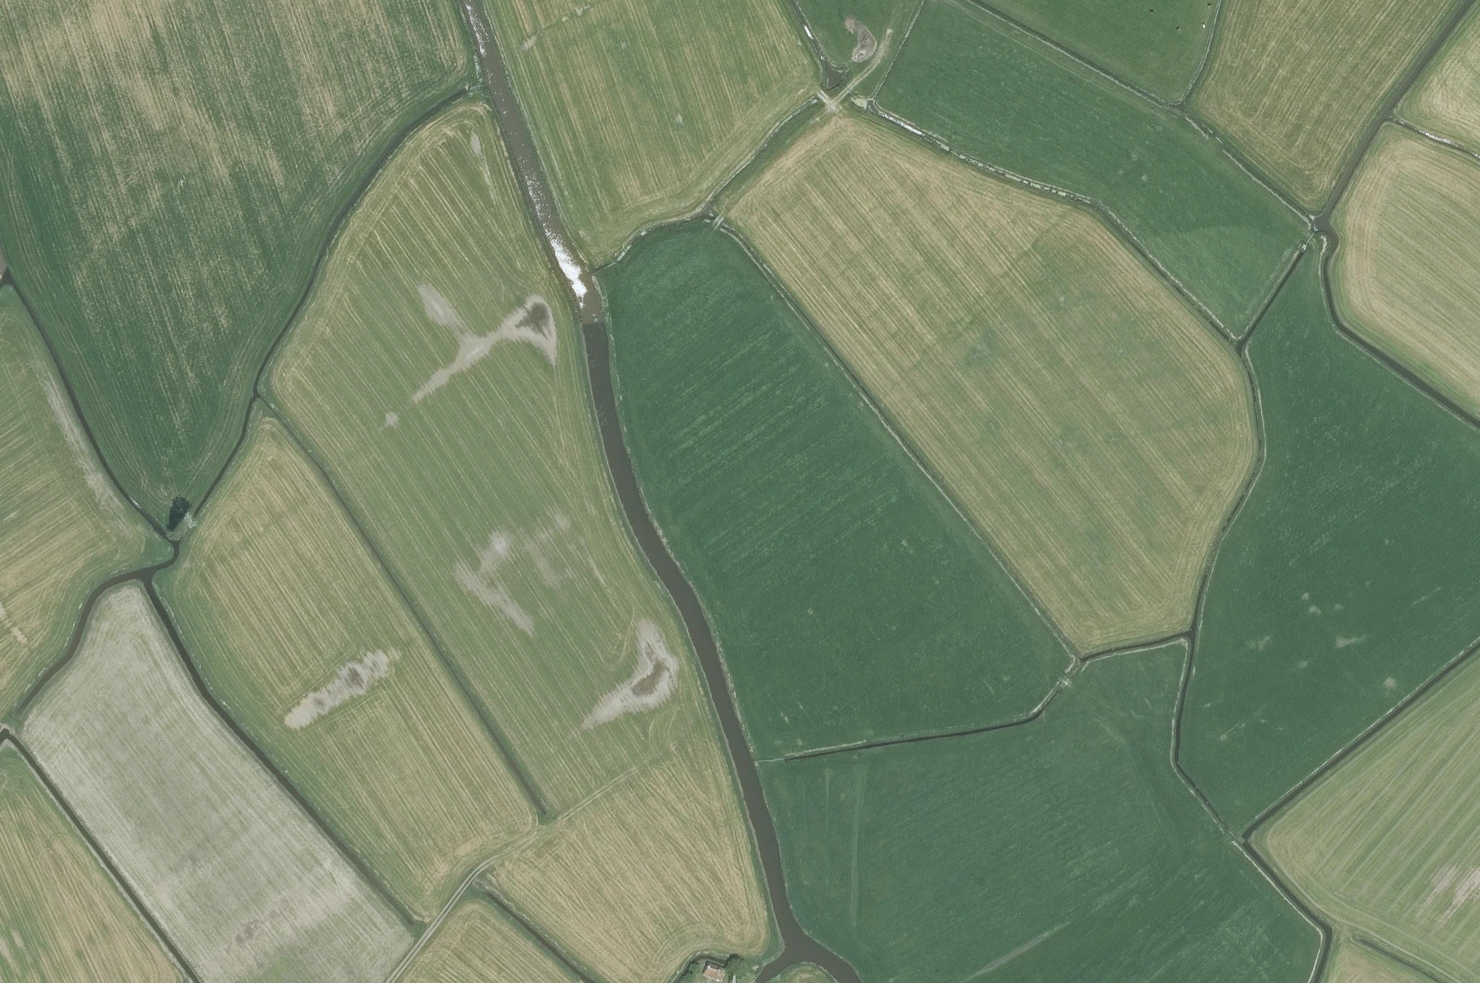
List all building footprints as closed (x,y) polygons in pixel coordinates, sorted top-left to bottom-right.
[(725,971),(708,964),(703,975),(721,982),(725,971)]
